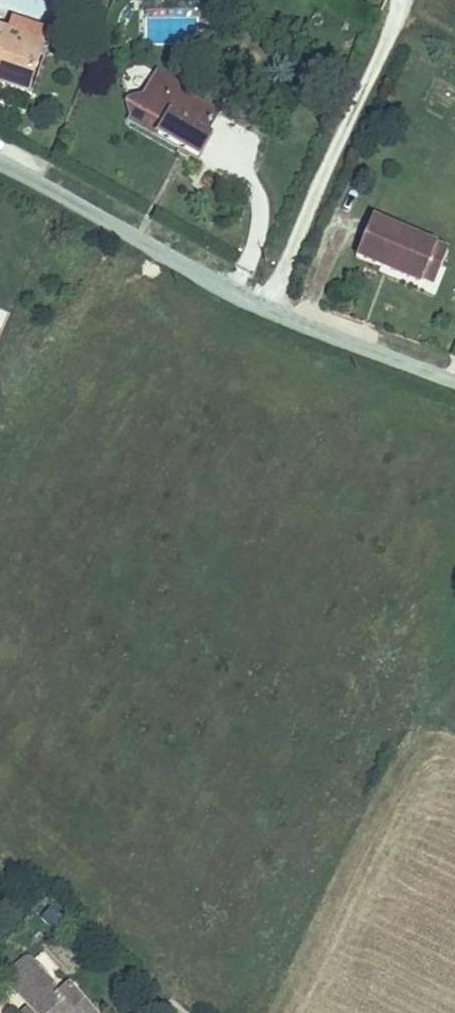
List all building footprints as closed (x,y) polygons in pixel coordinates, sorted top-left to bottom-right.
[(0,36),(0,88),(24,98),(42,53),(0,36)] [(164,75),(154,97),(174,108),(177,100),(183,85),(164,75)] [(130,121),(129,127),(201,164),(215,137),(208,133),(221,109),(203,99),(197,111),(177,100),(174,108),(154,97),(149,106),(128,110),(130,121)] [(451,257),(377,223),(360,260),(423,288),(431,270),(443,275),(451,257)] [(434,293),(443,275),(431,270),(423,288),(434,293)] [(94,1008),(76,1008),(65,995),(33,959),(6,982),(30,1009),(34,1012),(98,1012),(94,1008)] [(74,986),(65,995),(76,1008),(94,1008),(74,986)]
